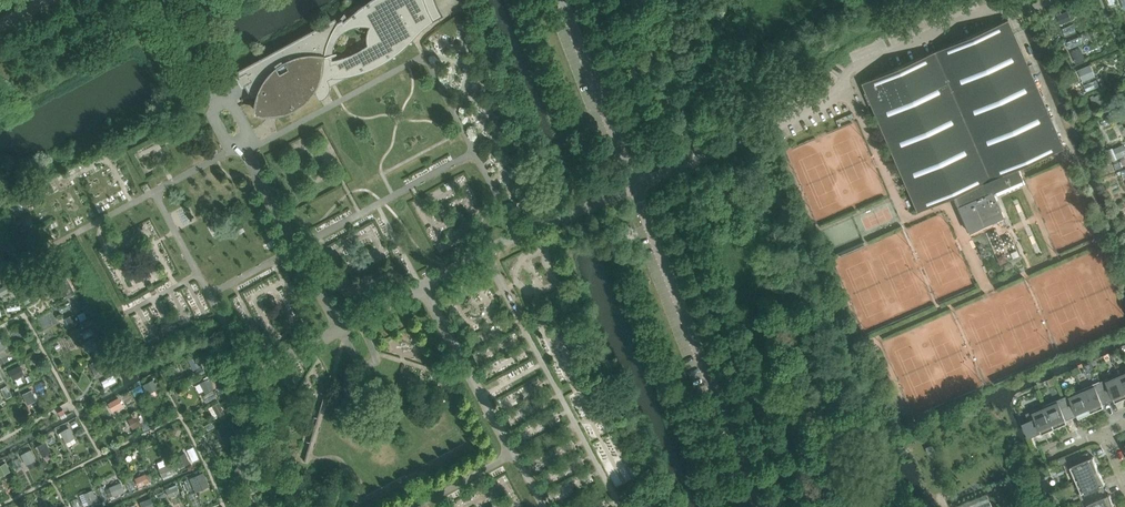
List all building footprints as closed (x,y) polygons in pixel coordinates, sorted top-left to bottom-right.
[(318,86),(318,85),(318,84),(319,82),(320,81),(321,80),(321,79),(322,79),(324,78),(325,79),(326,80),(327,81),(328,82),(328,83),(328,84),(328,85),(329,86),(329,87),(329,88),(329,89),(328,90),(328,91),(329,91),(329,90),(330,89),(330,87),(330,86),(330,85),(329,84),(329,83),(328,81),(328,80),(333,77),(334,78),(339,77),(342,77),(345,76),(350,75),(354,74),(358,73),(363,72),(365,71),(371,69),(375,67),(378,66),(383,63),(388,60),(391,58),(396,55),(399,52),(403,48),(408,44),(409,43),(414,38),(414,37),(417,34),(420,32),(422,29),(426,26),(429,24),(431,22),(435,20),(439,17),(439,16),(434,7),(432,1),(431,0),(371,0),(368,2),(363,6),(357,10),(358,10),(347,18),(344,22),(343,20),(337,22),(335,18),(237,71),(240,77),(247,73),(248,75),(251,74),(254,78),(250,79),(251,81),(244,85),(251,97),(257,98),(256,101),(256,103),(255,106),(255,110),(258,109),(261,109),(263,109),(265,109),(266,109),(268,109),(270,109),(279,112),(280,113),(281,114),(285,113),(289,111),(291,110),(293,109),(297,107),(300,105),(302,104),(304,102),(307,99),(309,98),(310,96),(312,94),(313,92),(315,89),(316,88),(316,90),(316,91),(316,93),(317,94),(317,96),(318,97),(319,97),(318,95),(318,94),(317,93),(317,91),(317,90),(317,88),(317,87),(318,86)] [(1024,186),(1017,169),(1064,148),(1008,19),(861,83),(917,212),(954,196),(958,206),(969,232),(1003,218),(995,198),(1024,186)] [(1078,71),(1082,82),(1094,78),(1090,67),(1078,71)] [(1113,128),(1105,131),(1110,143),(1118,140),(1113,128)] [(1113,149),(1119,165),(1124,163),(1124,153),(1122,145),(1113,149)] [(1,297),(13,290),(8,283),(0,287),(0,295),(1,297)] [(67,320),(71,328),(81,323),(76,315),(67,320)] [(94,337),(84,343),(90,352),(99,347),(94,337)] [(104,355),(93,361),(99,373),(110,367),(104,355)] [(7,371),(11,380),(25,373),(21,364),(7,371)] [(1124,398),(1124,388),(1119,374),(1100,381),(1109,402),(1115,399),(1116,402),(1124,398)] [(1103,404),(1109,402),(1100,381),(1082,389),(1092,412),(1104,407),(1103,404)] [(0,389),(7,400),(13,397),(6,385),(0,389)] [(1079,418),(1092,412),(1082,389),(1064,397),(1072,418),(1078,415),(1079,418)] [(31,390),(23,394),(28,406),(37,402),(31,390)] [(1067,420),(1072,418),(1064,397),(1045,405),(1055,428),(1068,423),(1067,420)] [(1043,433),(1055,428),(1045,405),(1027,413),(1030,420),(1023,423),(1029,436),(1041,431),(1043,433)] [(1094,457),(1091,458),(1089,452),(1082,455),(1081,451),(1058,460),(1060,464),(1066,462),(1068,469),(1071,468),(1076,480),(1099,470),(1094,457)] [(1103,484),(1106,483),(1099,470),(1076,480),(1082,492),(1079,494),(1082,500),(1105,490),(1103,484)] [(109,487),(113,497),(123,492),(119,482),(109,487)] [(92,490),(79,495),(84,506),(96,502),(92,490)] [(1084,506),(1115,506),(1111,495),(1108,496),(1105,490),(1082,500),(1084,506)] [(987,494),(955,506),(992,506),(987,494)]
